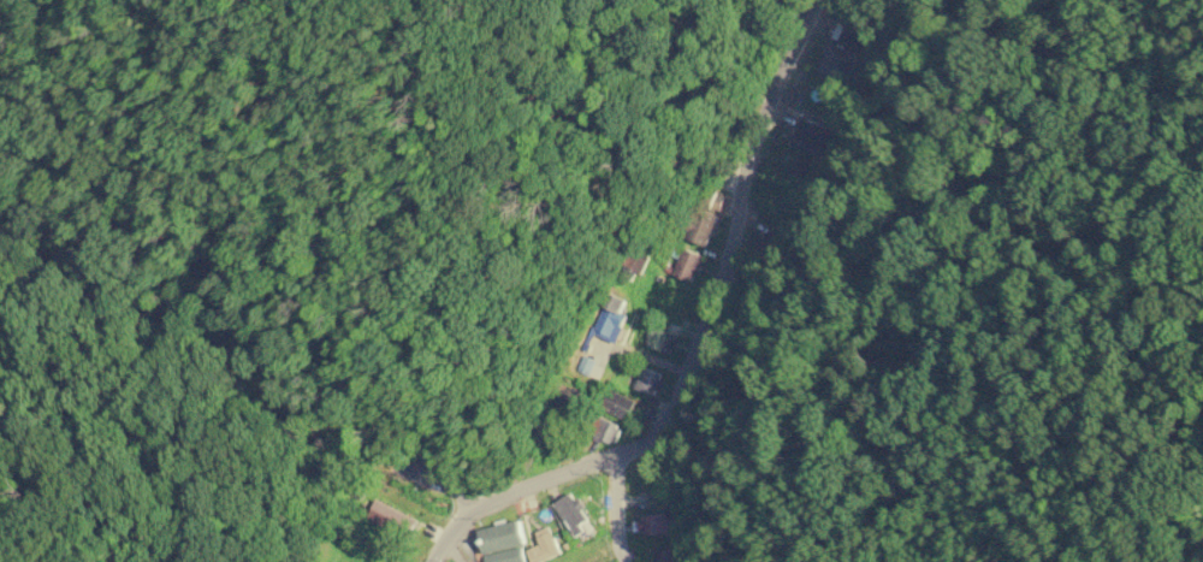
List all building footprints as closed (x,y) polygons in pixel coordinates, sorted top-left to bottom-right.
[(727,196),(705,187),(684,236),(707,245),(727,196)] [(651,253),(633,247),(624,272),(641,279),(651,253)] [(671,275),(693,283),(703,256),(682,247),(671,275)] [(577,368),(588,372),(594,356),(587,354),(593,334),(617,343),(628,314),(622,312),(626,300),(605,292),(577,368)] [(644,346),(665,350),(669,331),(647,326),(644,346)] [(656,396),(664,374),(642,366),(634,388),(656,396)] [(626,419),(634,400),(611,390),(603,410),(626,419)] [(621,426),(598,415),(590,434),(612,444),(621,426)] [(592,526),(571,492),(552,503),(573,537),(592,526)] [(367,521),(409,537),(417,516),(374,501),(367,521)] [(669,519),(668,512),(640,517),(643,536),(678,530),(676,518),(669,519)] [(481,553),(524,546),(521,521),(477,527),(481,553)] [(549,525),(534,531),(539,544),(526,550),(531,561),(540,561),(561,554),(549,525)] [(655,551),(656,561),(685,561),(683,547),(655,551)] [(486,561),(525,561),(523,548),(485,554),(486,561)]
